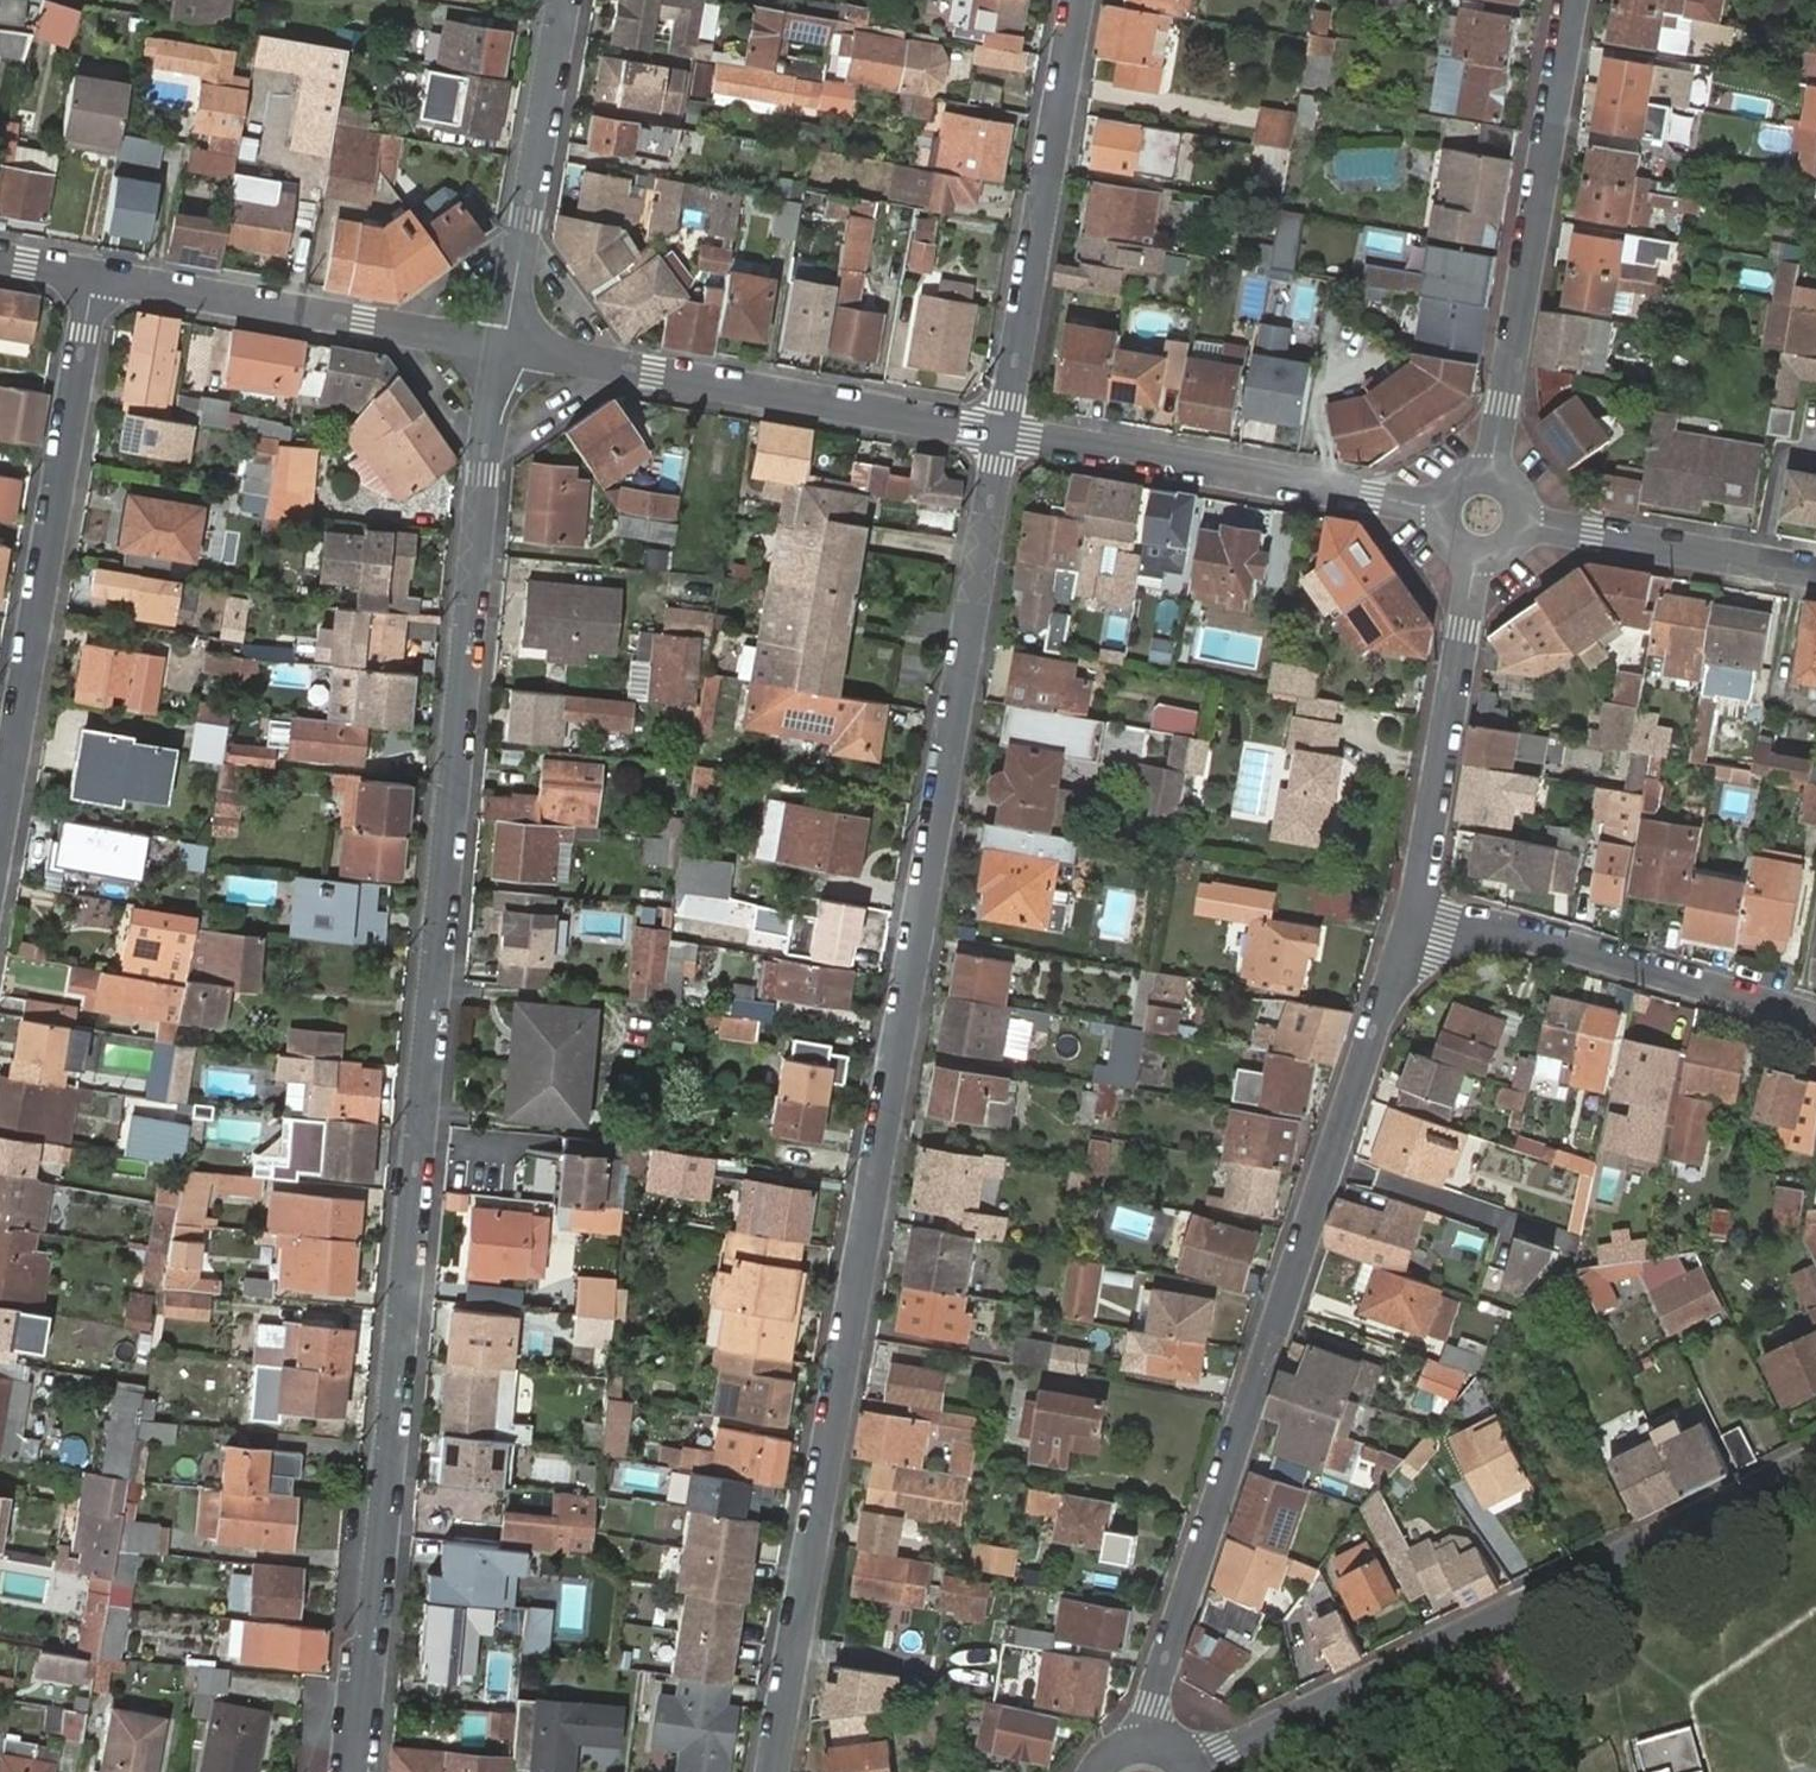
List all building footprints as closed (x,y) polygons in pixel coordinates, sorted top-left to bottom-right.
[(25,20),(27,0),(0,0),(0,17),(25,20)] [(45,0),(37,24),(77,28),(80,3),(45,0)] [(170,17),(224,26),(228,0),(173,0),(170,17)] [(610,42),(684,55),(691,56),(693,56),(694,50),(702,0),(618,0),(610,42)] [(951,21),(957,23),(955,34),(980,38),(982,27),(988,29),(984,44),(1015,50),(1025,0),(954,0),(951,21)] [(1175,16),(1178,0),(1129,0),(1128,7),(1171,15),(1175,16)] [(1620,7),(1680,17),(1681,3),(1670,1),(1670,0),(1621,0),(1620,7)] [(1683,19),(1720,24),(1723,0),(1686,0),(1683,19)] [(1106,3),(1098,58),(1122,61),(1118,84),(1157,91),(1171,15),(1128,7),(1106,3)] [(827,43),(832,18),(756,4),(747,59),(746,65),(821,79),(823,71),(823,63),(775,55),(779,35),(827,43)] [(847,20),(853,22),(864,23),(866,10),(848,7),(847,20)] [(1680,17),(1620,7),(1614,42),(1662,51),(1666,27),(1678,30),(1680,17)] [(1474,63),(1511,69),(1520,19),(1464,9),(1455,60),(1474,63)] [(1312,10),(1310,34),(1326,36),(1329,11),(1312,10)] [(1450,56),(1453,17),(1442,16),(1438,55),(1450,56)] [(456,45),(459,23),(444,20),(437,63),(477,70),(480,50),(456,45)] [(903,37),(904,30),(864,23),(853,22),(851,33),(839,31),(835,53),(847,55),(843,83),(853,85),(901,93),(933,98),(945,83),(948,60),(941,43),(903,37)] [(477,70),(502,75),(508,32),(459,23),(456,45),(480,50),(477,70)] [(24,56),(32,29),(0,26),(0,51),(24,56)] [(339,104),(348,48),(259,33),(253,65),(291,71),(299,80),(287,150),(330,158),(335,127),(336,122),(338,107),(339,104)] [(1311,36),(1305,71),(1328,76),(1334,41),(1311,36)] [(236,51),(156,38),(152,66),(203,74),(201,83),(230,87),(236,51)] [(1012,66),(1015,50),(984,44),(980,61),(1012,66)] [(694,50),(693,56),(746,65),(747,59),(694,50)] [(675,110),(681,71),(603,56),(596,96),(675,110)] [(1474,63),(1455,60),(1442,57),(1433,109),(1464,114),(1474,63)] [(1610,59),(1605,94),(1665,104),(1666,92),(1655,90),(1658,68),(1610,59)] [(1502,124),(1511,69),(1474,63),(1464,114),(1475,116),(1475,119),(1502,124)] [(788,100),(816,105),(820,83),(718,66),(714,90),(787,103),(788,100)] [(503,82),(445,71),(429,68),(420,115),(437,118),(436,123),(465,128),(463,146),(492,151),(503,82)] [(821,79),(835,81),(837,74),(823,71),(821,79)] [(125,108),(129,85),(74,75),(63,134),(98,141),(97,148),(118,152),(125,108)] [(201,83),(194,125),(238,133),(248,79),(240,77),(238,88),(230,87),(201,83)] [(848,111),(853,85),(843,83),(835,81),(821,79),(820,83),(816,105),(848,111)] [(1809,85),(1801,129),(1815,131),(1815,86),(1809,85)] [(928,129),(933,98),(901,93),(895,122),(928,129)] [(1665,104),(1605,94),(1599,130),(1646,138),(1651,113),(1663,116),(1665,104)] [(338,107),(336,122),(353,125),(356,107),(339,104),(338,107)] [(1268,147),(1292,151),(1298,117),(1262,111),(1256,145),(1268,147)] [(944,115),(934,166),(998,177),(1007,126),(944,115)] [(681,128),(649,121),(648,127),(592,116),(586,145),(674,163),(681,128)] [(814,144),(818,125),(796,120),(792,139),(814,144)] [(1199,135),(1145,125),(1144,130),(1102,123),(1095,166),(1150,176),(1156,140),(1197,148),(1199,135)] [(1478,154),(1449,149),(1443,181),(1449,182),(1445,208),(1504,218),(1518,131),(1484,125),(1478,154)] [(374,163),(380,134),(335,127),(330,158),(322,191),(368,200),(374,163)] [(1801,129),(1797,150),(1804,152),(1800,173),(1815,176),(1815,171),(1815,131),(1801,129)] [(390,185),(400,135),(380,132),(380,134),(374,163),(390,185)] [(1,136),(0,141),(0,166),(1,166),(0,172),(0,210),(43,218),(50,176),(11,168),(14,147),(16,138),(1,134),(1,136)] [(61,142),(97,148),(98,141),(63,134),(61,142)] [(59,155),(14,147),(11,168),(50,176),(56,176),(59,155)] [(1265,163),(1289,167),(1292,151),(1268,147),(1265,163)] [(1597,147),(1590,181),(1648,191),(1651,179),(1640,176),(1643,155),(1597,147)] [(915,168),(911,195),(926,198),(930,171),(915,168)] [(279,177),(235,170),(230,198),(275,206),(277,193),(279,177)] [(553,238),(589,287),(629,260),(611,236),(613,224),(619,226),(627,178),(585,170),(576,218),(556,214),(553,238)] [(973,203),(977,180),(930,171),(926,198),(911,195),(910,204),(950,210),(952,199),(973,203)] [(661,193),(654,242),(674,227),(683,181),(657,176),(654,191),(661,193)] [(116,180),(115,192),(146,198),(148,185),(116,180)] [(1648,191),(1590,181),(1583,217),(1630,226),(1635,202),(1647,204),(1648,191)] [(1087,236),(1168,251),(1170,241),(1151,238),(1157,205),(1154,204),(1155,196),(1096,185),(1087,236)] [(700,187),(695,216),(714,219),(715,213),(729,216),(732,193),(700,187)] [(1281,212),(1285,191),(1261,187),(1258,208),(1262,209),(1281,212)] [(108,234),(145,240),(153,199),(146,198),(115,192),(108,234)] [(422,229),(446,262),(495,226),(471,192),(422,229)] [(226,223),(223,241),(285,252),(295,196),(277,193),(275,206),(230,198),(226,223)] [(822,217),(826,197),(802,193),(800,201),(799,211),(798,213),(822,217)] [(822,217),(844,220),(848,200),(826,197),(822,217)] [(773,233),(795,237),(796,230),(798,213),(799,211),(800,201),(779,198),(773,233)] [(167,258),(218,267),(223,241),(226,223),(184,216),(186,205),(177,202),(167,258)] [(851,202),(848,216),(869,220),(872,205),(851,202)] [(1271,270),(1281,212),(1262,209),(1259,223),(1263,225),(1255,267),(1271,270)] [(325,285),(396,298),(446,262),(422,229),(409,210),(381,229),(336,221),(325,285)] [(1307,215),(1284,211),(1275,268),(1298,272),(1307,215)] [(8,228),(10,215),(0,214),(0,227),(8,228)] [(869,220),(848,216),(844,243),(865,246),(869,220)] [(932,272),(939,219),(917,216),(907,268),(932,272)] [(1581,234),(1575,270),(1634,280),(1636,267),(1624,265),(1629,243),(1581,234)] [(1164,273),(1168,251),(1087,236),(1083,261),(1147,273),(1148,270),(1164,273)] [(1799,261),(1802,247),(1773,241),(1770,255),(1799,261)] [(844,243),(841,242),(836,268),(855,273),(849,308),(854,309),(865,246),(844,243)] [(1488,307),(1497,256),(1435,246),(1429,284),(1391,277),(1390,280),(1376,278),(1375,288),(1389,290),(1426,297),(1488,307)] [(787,281),(794,282),(795,280),(798,280),(802,258),(792,255),(787,281)] [(627,338),(684,297),(656,260),(599,299),(627,338)] [(833,286),(823,348),(872,357),(879,313),(854,309),(849,308),(855,273),(836,268),(833,286)] [(1062,268),(1059,285),(1090,291),(1093,274),(1062,268)] [(737,327),(735,333),(761,338),(771,278),(729,270),(720,324),(737,327)] [(1634,280),(1575,270),(1567,306),(1615,314),(1619,290),(1631,292),(1632,290),(1676,298),(1678,287),(1634,280)] [(783,341),(823,348),(833,286),(798,280),(795,280),(794,282),(783,341)] [(663,344),(711,353),(721,290),(703,286),(699,304),(685,302),(668,314),(663,344)] [(921,298),(908,365),(958,374),(972,290),(952,286),(949,303),(921,298)] [(1367,286),(1364,300),(1386,304),(1389,290),(1375,288),(1367,286)] [(0,292),(0,335),(29,340),(35,298),(0,292)] [(1479,364),(1488,307),(1426,297),(1417,346),(1423,347),(1422,354),(1479,364)] [(1784,351),(1815,356),(1815,312),(1792,308),(1784,351)] [(1583,369),(1592,318),(1549,310),(1540,361),(1583,369)] [(1766,314),(1761,340),(1778,343),(1783,317),(1766,314)] [(136,316),(119,413),(124,414),(158,422),(161,405),(170,352),(175,322),(136,316)] [(720,324),(719,330),(735,333),(737,327),(720,324)] [(1063,388),(1111,397),(1119,355),(1121,349),(1123,332),(1075,324),(1063,388)] [(1295,329),(1264,324),(1247,419),(1306,430),(1318,363),(1290,358),(1295,329)] [(303,342),(230,331),(222,384),(246,389),(246,386),(248,378),(274,382),(273,391),(294,394),(297,376),(303,342)] [(1199,338),(1195,362),(1246,371),(1250,346),(1199,338)] [(383,355),(303,342),(297,376),(311,378),(312,370),(324,372),(321,398),(331,400),(332,393),(369,398),(372,393),(393,370),(383,355)] [(1121,349),(1111,397),(1160,406),(1164,385),(1186,388),(1193,346),(1172,343),(1169,358),(1121,349)] [(170,352),(161,405),(168,406),(176,352),(170,352)] [(1474,395),(1479,364),(1422,354),(1419,353),(1418,364),(1379,391),(1371,380),(1364,385),(1371,395),(1330,410),(1337,440),(1343,461),(1373,466),(1474,395)] [(1777,402),(1797,405),(1802,373),(1815,376),(1815,359),(1786,354),(1777,402)] [(1195,362),(1185,421),(1235,430),(1246,371),(1195,362)] [(454,458),(393,370),(372,393),(382,408),(363,422),(408,489),(454,458)] [(248,378),(246,386),(273,391),(274,382),(248,378)] [(0,384),(0,436),(35,442),(44,392),(0,384)] [(331,400),(364,405),(369,398),(332,393),(331,400)] [(1543,422),(1576,468),(1611,442),(1577,398),(1543,422)] [(1661,398),(1644,497),(1706,508),(1709,497),(1756,506),(1763,469),(1707,460),(1713,424),(1693,420),(1696,404),(1661,398)] [(220,428),(254,435),(277,440),(278,434),(259,432),(261,424),(248,421),(248,417),(225,414),(226,403),(201,399),(197,426),(219,430),(220,428)] [(609,401),(563,431),(601,486),(625,469),(614,452),(634,439),(609,401)] [(1772,433),(1792,436),(1797,412),(1777,408),(1772,433)] [(158,422),(124,414),(116,451),(182,463),(190,425),(173,423),(166,423),(158,422)] [(408,489),(363,422),(351,431),(398,497),(408,489)] [(808,431),(760,423),(751,476),(787,482),(863,493),(868,465),(869,463),(854,461),(850,482),(801,474),(808,431)] [(279,427),(261,424),(259,432),(278,434),(279,427)] [(277,440),(251,435),(242,477),(216,472),(212,486),(242,491),(267,495),(277,440)] [(316,449),(277,445),(264,518),(310,524),(316,449)] [(542,458),(542,466),(572,468),(573,457),(548,455),(542,458)] [(909,500),(953,507),(956,482),(941,479),(937,473),(939,459),(916,455),(909,500)] [(530,464),(526,508),(567,512),(567,509),(571,480),(572,468),(542,466),(530,464)] [(863,493),(866,494),(898,499),(899,486),(881,483),(884,466),(868,465),(863,493)] [(1604,506),(1641,512),(1644,497),(1647,475),(1648,471),(1620,466),(1618,478),(1609,477),(1604,506)] [(1795,470),(1786,516),(1815,522),(1815,474),(1795,470)] [(10,521),(17,479),(0,476),(0,519),(10,521)] [(1029,514),(1022,561),(1058,567),(1081,570),(1096,480),(1077,476),(1071,511),(1077,512),(1076,522),(1029,514)] [(586,482),(571,480),(567,509),(582,511),(586,482)] [(1143,488),(1096,480),(1081,570),(1077,594),(1092,597),(1100,543),(1132,548),(1143,488)] [(773,641),(760,640),(754,682),(833,694),(866,494),(863,493),(787,482),(785,493),(797,495),(792,526),(780,525),(771,575),(783,577),(778,611),(766,609),(764,621),(776,623),(773,641)] [(622,489),(620,508),(672,516),(675,497),(622,489)] [(1198,497),(1156,490),(1144,559),(1141,575),(1166,580),(1168,572),(1185,576),(1198,497)] [(239,509),(264,514),(267,495),(242,491),(239,509)] [(797,495),(785,493),(780,525),(792,526),(797,495)] [(129,495),(121,544),(192,555),(200,506),(129,495)] [(567,512),(526,508),(524,530),(565,534),(567,512)] [(674,523),(620,514),(616,536),(671,546),(674,523)] [(1362,525),(1332,520),(1324,570),(1351,608),(1398,576),(1362,525)] [(410,535),(344,530),(327,528),(320,527),(313,604),(333,605),(401,613),(414,613),(415,590),(403,589),(404,574),(406,574),(410,535)] [(1208,532),(1196,599),(1218,602),(1220,590),(1236,593),(1234,605),(1249,607),(1260,532),(1241,529),(1240,537),(1208,532)] [(663,570),(667,552),(646,547),(642,565),(663,570)] [(1141,575),(1144,559),(1122,555),(1114,601),(1136,605),(1141,575)] [(1058,567),(1022,561),(1018,588),(1030,590),(1025,623),(1049,627),(1058,567)] [(1543,601),(1580,653),(1621,623),(1654,628),(1656,614),(1648,612),(1655,576),(1594,565),(1543,601)] [(1351,608),(1324,570),(1312,579),(1338,616),(1351,608)] [(94,571),(90,592),(132,599),(129,615),(167,622),(173,584),(162,583),(94,571)] [(783,577),(771,575),(766,609),(778,611),(783,577)] [(1378,646),(1429,656),(1434,626),(1398,576),(1351,608),(1378,646)] [(1672,596),(1674,579),(1655,576),(1648,612),(1656,614),(1661,614),(1656,652),(1663,653),(1664,645),(1698,650),(1697,658),(1704,659),(1713,603),(1672,596)] [(619,589),(525,580),(520,627),(525,627),(544,643),(613,651),(619,589)] [(1491,638),(1486,666),(1546,678),(1580,653),(1543,601),(1491,638)] [(1812,603),(1798,681),(1815,684),(1815,603),(1812,603)] [(1716,604),(1697,727),(1692,761),(1706,763),(1711,729),(1720,669),(1717,669),(1719,654),(1752,660),(1749,674),(1762,676),(1772,614),(1716,604)] [(329,661),(357,663),(396,667),(401,627),(401,613),(333,605),(329,661)] [(714,613),(664,608),(662,627),(711,633),(714,613)] [(1378,646),(1351,608),(1338,616),(1365,655),(1378,646)] [(764,621),(760,640),(773,641),(776,623),(764,621)] [(654,633),(647,698),(692,702),(698,638),(654,633)] [(124,694),(121,710),(134,713),(148,715),(158,657),(83,645),(75,685),(124,694)] [(1664,645),(1663,653),(1697,658),(1698,650),(1664,645)] [(238,657),(204,651),(201,671),(235,676),(238,657)] [(1019,653),(1010,707),(1068,717),(1077,663),(1019,653)] [(1717,669),(1720,669),(1749,674),(1752,660),(1719,654),(1717,669)] [(1276,662),(1270,691),(1318,699),(1323,671),(1276,662)] [(409,672),(357,667),(352,721),(362,722),(404,726),(409,672)] [(305,671),(272,670),(272,686),(305,686),(305,671)] [(704,674),(699,705),(699,708),(712,710),(716,676),(704,674)] [(1617,703),(1641,708),(1645,679),(1622,675),(1617,703)] [(874,745),(882,702),(876,701),(833,694),(754,682),(746,726),(874,745)] [(601,696),(565,693),(564,697),(511,692),(506,740),(560,745),(563,717),(584,719),(583,725),(632,729),(635,700),(601,696)] [(1496,695),(1482,692),(1476,726),(1491,728),(1496,695)] [(1617,703),(1607,701),(1600,745),(1633,751),(1638,725),(1641,708),(1617,703)] [(194,703),(191,723),(197,724),(226,729),(229,710),(230,708),(194,703)] [(1068,717),(1010,707),(1006,730),(1019,732),(1017,748),(1013,777),(1006,778),(1000,783),(998,789),(998,792),(998,794),(1004,801),(1008,802),(1003,827),(1066,837),(1073,795),(1059,793),(1065,759),(1080,761),(1087,720),(1068,717)] [(1157,711),(1154,727),(1181,732),(1196,734),(1199,712),(1170,707),(1169,713),(1157,711)] [(712,710),(699,708),(698,710),(694,732),(708,734),(712,710)] [(352,721),(289,716),(287,754),(359,761),(362,722),(352,721)] [(1341,727),(1298,719),(1293,750),(1302,751),(1291,811),(1281,818),(1277,836),(1321,844),(1332,781),(1341,782),(1345,758),(1336,756),(1341,727)] [(1101,764),(1109,724),(1087,720),(1080,761),(1101,764)] [(1770,774),(1807,781),(1813,783),(1815,765),(1815,763),(1774,755),(1776,744),(1779,727),(1764,723),(1756,772),(1770,774)] [(226,729),(197,724),(191,759),(220,763),(224,744),(226,729)] [(1638,725),(1633,751),(1654,754),(1667,756),(1671,730),(1638,725)] [(1552,738),(1520,733),(1491,728),(1476,726),(1470,766),(1514,773),(1516,759),(1547,765),(1552,738)] [(79,729),(68,795),(110,803),(113,792),(160,801),(170,753),(121,744),(123,736),(79,729)] [(1019,732),(1006,730),(1004,747),(1017,748),(1019,732)] [(1202,776),(1212,747),(1174,735),(1164,764),(1202,776)] [(224,744),(220,763),(271,768),(273,749),(224,744)] [(1776,744),(1774,755),(1815,763),(1815,752),(1776,744)] [(1648,783),(1654,754),(1635,752),(1629,791),(1647,794),(1648,783)] [(537,804),(537,812),(592,819),(595,786),(578,784),(580,764),(542,760),(537,804)] [(717,768),(692,763),(691,765),(688,797),(712,801),(717,768)] [(597,766),(580,764),(578,784),(595,786),(597,766)] [(1142,766),(1135,811),(1170,818),(1176,772),(1142,766)] [(1470,766),(1461,818),(1505,826),(1514,825),(1516,804),(1541,808),(1545,778),(1514,773),(1470,766)] [(1745,783),(1747,770),(1716,766),(1714,779),(1745,783)] [(352,828),(403,833),(408,783),(356,779),(329,776),(328,790),(342,791),(339,827),(352,828)] [(1807,781),(1799,822),(1815,825),(1815,783),(1813,783),(1807,781)] [(1641,825),(1640,831),(1652,833),(1660,786),(1648,783),(1647,794),(1641,825)] [(481,797),(480,816),(524,820),(526,803),(514,801),(515,787),(492,785),(491,798),(481,797)] [(1617,822),(1641,825),(1647,794),(1629,791),(1598,786),(1594,806),(1618,810),(1617,822)] [(239,789),(216,788),(210,817),(234,819),(239,789)] [(526,803),(524,820),(536,822),(537,812),(537,804),(526,803)] [(796,844),(802,807),(776,803),(770,840),(796,844)] [(865,817),(802,807),(796,844),(770,840),(768,855),(855,871),(865,817)] [(210,817),(208,835),(231,836),(234,819),(210,817)] [(499,821),(493,873),(554,879),(556,840),(568,842),(570,828),(499,821)] [(57,822),(50,863),(139,880),(146,837),(57,822)] [(398,879),(403,833),(352,828),(341,828),(340,836),(351,837),(349,866),(338,866),(338,874),(398,879)] [(1551,847),(1586,853),(1589,834),(1554,828),(1551,847)] [(351,837),(340,836),(338,866),(349,866),(351,837)] [(1582,853),(1486,836),(1479,873),(1523,883),(1521,889),(1549,895),(1551,891),(1575,895),(1582,853)] [(206,845),(163,838),(161,860),(202,868),(206,845)] [(646,838),(644,861),(667,864),(670,840),(646,838)] [(1596,902),(1626,907),(1637,848),(1606,843),(1596,902)] [(1644,843),(1636,892),(1686,901),(1695,852),(1644,843)] [(1805,858),(1758,849),(1756,856),(1755,861),(1803,870),(1805,858)] [(728,859),(682,851),(676,885),(676,889),(721,896),(728,859)] [(1051,928),(1058,889),(1062,864),(992,851),(988,879),(995,880),(989,918),(1051,928)] [(1803,870),(1755,861),(1751,886),(1744,928),(1792,937),(1803,870)] [(387,884),(291,877),(285,936),(383,944),(387,884)] [(1744,928),(1751,886),(1699,877),(1688,936),(1741,945),(1742,941),(1744,928)] [(1073,892),(1058,889),(1051,928),(1066,930),(1073,892)] [(553,895),(491,890),(488,930),(498,930),(494,984),(546,988),(553,895)] [(680,894),(675,926),(678,928),(676,940),(684,941),(686,929),(698,930),(697,940),(722,943),(726,902),(680,894)] [(183,973),(190,933),(191,931),(165,927),(167,918),(131,913),(122,963),(183,973)] [(1255,921),(1245,974),(1304,984),(1309,953),(1319,955),(1322,932),(1255,921)] [(667,930),(635,926),(627,997),(659,1001),(667,930)] [(1792,937),(1744,928),(1742,941),(1789,950),(1792,937)] [(225,987),(253,990),(258,940),(190,933),(183,973),(181,984),(175,1021),(220,1027),(223,999),(214,998),(215,986),(225,987)] [(961,955),(954,998),(1008,1007),(1015,964),(961,955)] [(782,958),(776,998),(843,1007),(849,967),(782,958)] [(181,984),(183,973),(122,963),(120,974),(181,984)] [(154,1041),(170,1044),(175,1021),(181,984),(120,974),(100,971),(71,966),(66,994),(82,996),(80,1007),(142,1017),(157,1020),(154,1041)] [(1152,1008),(1156,973),(1149,971),(1143,970),(1135,1029),(1148,1031),(1152,1008)] [(1156,973),(1152,1008),(1148,1031),(1168,1034),(1178,1037),(1188,978),(1156,973)] [(223,999),(225,987),(215,986),(214,998),(223,999)] [(676,986),(673,1004),(724,1012),(730,1013),(733,995),(676,986)] [(594,1004),(509,995),(498,1116),(583,1126),(594,1004)] [(763,1000),(742,997),(733,995),(730,1013),(759,1017),(763,1000)] [(1589,1005),(1555,996),(1542,1053),(1549,1054),(1547,1060),(1565,1064),(1567,1059),(1576,1061),(1589,1005)] [(1008,1007),(954,998),(945,1048),(1004,1058),(1006,1050),(997,1048),(1001,1015),(1011,1017),(1010,1026),(1032,1030),(1035,1012),(1008,1007)] [(24,1001),(20,1019),(54,1024),(72,1028),(76,1011),(24,1001)] [(1337,1065),(1354,1013),(1294,1002),(1287,1020),(1281,1040),(1273,1038),(1272,1044),(1259,1042),(1257,1050),(1273,1054),(1321,1062),(1337,1065)] [(1450,1032),(1441,1057),(1489,1073),(1499,1048),(1508,1019),(1460,1003),(1450,1032)] [(1625,1012),(1589,1005),(1576,1061),(1580,1062),(1573,1087),(1607,1095),(1625,1012)] [(761,1018),(759,1017),(730,1013),(724,1012),(720,1033),(758,1039),(761,1018)] [(1035,1012),(1032,1030),(1047,1032),(1051,1014),(1035,1012)] [(54,1024),(20,1019),(14,1061),(65,1069),(72,1028),(54,1024)] [(1162,1068),(1168,1034),(1148,1031),(1140,1082),(1166,1086),(1168,1069),(1162,1068)] [(290,1032),(288,1056),(338,1062),(340,1037),(290,1032)] [(1748,1047),(1699,1036),(1674,1151),(1707,1158),(1719,1099),(1737,1103),(1748,1047)] [(1631,1042),(1620,1097),(1637,1101),(1633,1120),(1662,1126),(1666,1107),(1668,1108),(1679,1052),(1631,1042)] [(1573,1077),(1576,1061),(1567,1059),(1565,1064),(1547,1060),(1549,1054),(1542,1053),(1540,1061),(1538,1066),(1538,1069),(1573,1077)] [(1311,1115),(1321,1062),(1273,1054),(1269,1074),(1241,1069),(1235,1101),(1311,1115)] [(1467,1072),(1416,1054),(1405,1089),(1415,1092),(1409,1108),(1438,1117),(1442,1102),(1456,1106),(1467,1072)] [(778,1094),(822,1102),(827,1064),(784,1057),(778,1094)] [(1524,1057),(1521,1075),(1535,1079),(1538,1066),(1540,1061),(1524,1057)] [(287,1059),(285,1072),(308,1075),(309,1060),(287,1059)] [(321,1066),(317,1114),(374,1119),(378,1071),(321,1066)] [(942,1068),(934,1113),(986,1122),(987,1122),(986,1131),(1020,1136),(1024,1103),(1010,1101),(1013,1081),(942,1068)] [(1775,1071),(1762,1115),(1796,1126),(1808,1085),(1795,1081),(1796,1077),(1775,1071)] [(65,1138),(66,1128),(54,1126),(58,1098),(88,1103),(90,1090),(66,1086),(66,1090),(0,1079),(0,1127),(65,1138)] [(160,1101),(164,1084),(145,1080),(142,1098),(160,1101)] [(1123,1087),(1105,1084),(1100,1115),(1118,1118),(1123,1087)] [(1499,1087),(1493,1108),(1520,1116),(1526,1094),(1499,1087)] [(1096,1127),(1102,1094),(1088,1091),(1083,1125),(1096,1127)] [(814,1139),(822,1102),(778,1094),(772,1132),(814,1139)] [(1593,1125),(1599,1105),(1583,1100),(1577,1120),(1593,1125)] [(283,1101),(281,1114),(303,1116),(305,1102),(283,1101)] [(1470,1135),(1398,1110),(1379,1167),(1447,1190),(1455,1168),(1459,1170),(1470,1135)] [(1796,1126),(1762,1115),(1758,1129),(1793,1139),(1796,1126)] [(1282,1170),(1292,1171),(1299,1124),(1251,1116),(1242,1162),(1282,1170)] [(122,1155),(134,1157),(180,1165),(187,1126),(128,1117),(122,1155)] [(315,1122),(311,1175),(366,1180),(371,1127),(315,1122)] [(28,1172),(30,1157),(55,1162),(58,1144),(0,1135),(0,1167),(28,1172)] [(563,1137),(557,1202),(571,1204),(595,1206),(609,1207),(613,1164),(628,1165),(629,1144),(563,1137)] [(1556,1164),(1559,1153),(1547,1148),(1521,1140),(1518,1151),(1556,1164)] [(1095,1144),(1088,1191),(1110,1195),(1116,1148),(1095,1144)] [(715,1158),(649,1147),(642,1190),(708,1200),(715,1158)] [(978,1236),(991,1238),(994,1215),(986,1213),(992,1180),(1009,1183),(1012,1162),(991,1159),(990,1163),(986,1163),(927,1153),(919,1206),(958,1214),(955,1233),(978,1236)] [(1599,1166),(1559,1153),(1556,1164),(1597,1178),(1599,1166)] [(267,1179),(293,1181),(296,1161),(269,1159),(267,1179)] [(1282,1170),(1242,1162),(1236,1161),(1228,1199),(1213,1196),(1211,1204),(1271,1217),(1282,1170)] [(28,1231),(29,1220),(20,1219),(7,1217),(11,1195),(24,1196),(28,1172),(0,1167),(0,1227),(28,1231)] [(174,1205),(171,1221),(200,1224),(212,1225),(214,1216),(198,1214),(202,1181),(216,1181),(217,1174),(180,1170),(176,1190),(174,1205)] [(260,1197),(262,1178),(231,1175),(229,1194),(260,1197)] [(731,1221),(730,1231),(738,1232),(739,1227),(804,1239),(812,1192),(745,1181),(739,1222),(731,1221)] [(155,1186),(152,1202),(174,1205),(176,1190),(155,1186)] [(1788,1191),(1783,1232),(1799,1234),(1804,1192),(1788,1191)] [(277,1232),(355,1239),(358,1203),(275,1194),(272,1232),(277,1232)] [(7,1217),(20,1219),(24,1196),(11,1195),(7,1217)] [(1343,1202),(1328,1250),(1376,1266),(1380,1268),(1394,1272),(1406,1233),(1416,1235),(1424,1210),(1390,1199),(1385,1217),(1343,1202)] [(595,1206),(571,1204),(570,1218),(593,1221),(595,1206)] [(1717,1206),(1712,1242),(1729,1247),(1735,1209),(1717,1206)] [(472,1210),(467,1268),(540,1275),(546,1217),(472,1210)] [(1806,1224),(1815,1223),(1815,1212),(1808,1213),(1806,1224)] [(1199,1217),(1184,1271),(1246,1290),(1261,1236),(1199,1217)] [(165,1253),(160,1287),(216,1292),(216,1285),(194,1283),(200,1224),(171,1221),(165,1253)] [(0,1227),(0,1306),(14,1309),(30,1312),(40,1313),(51,1253),(27,1249),(30,1232),(28,1231),(0,1227)] [(919,1227),(910,1285),(968,1295),(978,1236),(955,1233),(919,1227)] [(272,1244),(272,1232),(255,1230),(254,1243),(272,1244)] [(1804,1236),(1815,1259),(1815,1230),(1804,1236)] [(351,1291),(355,1239),(277,1232),(276,1244),(283,1245),(298,1246),(295,1286),(351,1291)] [(727,1303),(721,1349),(789,1360),(797,1314),(788,1312),(795,1268),(798,1243),(739,1233),(733,1273),(721,1272),(717,1302),(727,1303)] [(1394,1272),(1403,1275),(1416,1235),(1406,1233),(1394,1272)] [(1617,1239),(1618,1260),(1636,1259),(1635,1239),(1617,1239)] [(1555,1251),(1524,1241),(1508,1286),(1522,1291),(1555,1251)] [(278,1283),(295,1286),(298,1246),(283,1245),(278,1283)] [(141,1285),(160,1287),(165,1253),(146,1250),(141,1285)] [(1648,1276),(1660,1299),(1676,1331),(1724,1307),(1698,1252),(1599,1267),(1602,1271),(1609,1285),(1648,1276)] [(1090,1321),(1101,1263),(1073,1258),(1063,1311),(1062,1316),(1090,1321)] [(1815,1264),(1791,1276),(1815,1323),(1815,1265),(1815,1264)] [(1376,1266),(1359,1314),(1427,1339),(1446,1289),(1408,1276),(1403,1275),(1394,1272),(1380,1268),(1376,1266)] [(804,1270),(795,1268),(788,1312),(797,1314),(804,1270)] [(1585,1279),(1601,1310),(1617,1303),(1609,1285),(1602,1271),(1585,1279)] [(578,1277),(575,1314),(612,1318),(616,1280),(578,1277)] [(242,1295),(271,1298),(272,1283),(242,1280),(242,1295)] [(968,1295),(910,1285),(903,1330),(967,1341),(970,1318),(964,1317),(968,1295)] [(127,1291),(120,1327),(145,1331),(151,1295),(127,1291)] [(1152,1333),(1208,1343),(1214,1301),(1159,1291),(1152,1333)] [(163,1292),(161,1314),(205,1318),(206,1297),(163,1292)] [(1015,1303),(985,1298),(983,1310),(1013,1315),(1015,1303)] [(8,1345),(14,1309),(0,1306),(0,1344),(8,1345)] [(14,1309),(8,1345),(24,1348),(30,1312),(14,1309)] [(452,1310),(447,1361),(507,1367),(513,1315),(452,1310)] [(280,1364),(283,1324),(255,1321),(251,1361),(280,1364)] [(283,1324),(280,1364),(335,1370),(336,1352),(345,1353),(347,1330),(283,1324)] [(1152,1333),(1137,1330),(1130,1368),(1202,1380),(1208,1343),(1152,1333)] [(1788,1404),(1815,1391),(1815,1334),(1767,1356),(1788,1404)] [(1020,1366),(1052,1372),(1057,1346),(1025,1340),(1020,1366)] [(1439,1363),(1454,1368),(1466,1372),(1477,1376),(1484,1356),(1446,1344),(1439,1363)] [(1297,1345),(1287,1375),(1350,1397),(1363,1401),(1362,1401),(1373,1404),(1382,1380),(1376,1371),(1360,1365),(1297,1345)] [(1090,1354),(1056,1348),(1052,1372),(1079,1376),(1079,1374),(1086,1375),(1090,1354)] [(335,1370),(343,1371),(345,1353),(336,1352),(335,1370)] [(582,1375),(587,1376),(593,1377),(595,1356),(583,1355),(582,1375)] [(1454,1405),(1466,1372),(1454,1368),(1439,1363),(1432,1360),(1420,1393),(1454,1405)] [(447,1361),(440,1433),(504,1439),(504,1431),(511,1367),(507,1367),(447,1361)] [(335,1370),(280,1364),(276,1409),(340,1415),(343,1371),(335,1370)] [(896,1366),(890,1400),(945,1409),(950,1372),(896,1366)] [(733,1369),(725,1415),(784,1426),(792,1380),(733,1369)] [(1362,1401),(1363,1401),(1350,1397),(1287,1375),(1274,1414),(1291,1420),(1349,1440),(1362,1401)] [(6,1459),(20,1381),(0,1378),(0,1458),(6,1459)] [(113,1391),(98,1475),(126,1481),(132,1449),(135,1436),(137,1420),(140,1405),(141,1396),(113,1391)] [(1043,1430),(1041,1441),(1098,1451),(1107,1403),(1049,1393),(1047,1406),(1033,1404),(1029,1408),(1026,1423),(1029,1428),(1043,1430)] [(943,1439),(947,1413),(914,1407),(912,1422),(929,1426),(927,1437),(943,1439)] [(929,1426),(912,1422),(864,1413),(856,1457),(881,1462),(922,1469),(927,1437),(929,1426)] [(981,1445),(981,1444),(985,1419),(947,1413),(943,1439),(964,1443),(981,1445)] [(1485,1506),(1534,1483),(1522,1461),(1501,1418),(1455,1441),(1485,1506)] [(137,1420),(135,1436),(161,1439),(162,1423),(137,1420)] [(1349,1440),(1291,1420),(1281,1451),(1338,1471),(1349,1440)] [(1685,1496),(1731,1474),(1704,1420),(1678,1433),(1681,1439),(1662,1448),(1685,1496)] [(1739,1469),(1759,1460),(1741,1425),(1723,1435),(1739,1469)] [(504,1439),(511,1440),(516,1440),(517,1432),(504,1431),(504,1439)] [(727,1476),(756,1481),(780,1485),(788,1440),(741,1432),(738,1452),(731,1451),(730,1455),(727,1476)] [(440,1433),(435,1482),(496,1487),(500,1450),(510,1451),(511,1440),(504,1439),(440,1433)] [(1662,1448),(1658,1438),(1613,1460),(1642,1518),(1685,1496),(1662,1448)] [(1349,1440),(1338,1471),(1346,1474),(1357,1443),(1349,1440)] [(1407,1460),(1420,1471),(1436,1451),(1425,1440),(1407,1460)] [(977,1471),(981,1445),(964,1443),(959,1475),(972,1477),(976,1478),(977,1471)] [(1399,1457),(1407,1460),(1412,1446),(1402,1443),(1399,1457)] [(994,1446),(981,1444),(981,1445),(977,1471),(990,1473),(994,1446)] [(256,1492),(266,1492),(270,1449),(230,1446),(227,1489),(256,1492)] [(598,1449),(586,1448),(582,1480),(595,1481),(597,1468),(598,1449)] [(689,1469),(691,1470),(727,1476),(730,1455),(693,1449),(689,1469)] [(1387,1483),(1407,1460),(1399,1457),(1386,1452),(1376,1483),(1384,1487),(1387,1483)] [(531,1459),(531,1481),(568,1481),(568,1459),(531,1459)] [(1279,1481),(1305,1489),(1311,1473),(1277,1461),(1272,1478),(1279,1481)] [(963,1526),(972,1477),(959,1475),(942,1472),(922,1469),(881,1462),(866,1550),(900,1556),(907,1516),(963,1526)] [(595,1481),(595,1488),(613,1491),(616,1472),(597,1468),(595,1481)] [(756,1519),(781,1523),(784,1505),(753,1501),(756,1481),(727,1476),(691,1470),(687,1485),(697,1487),(695,1497),(709,1499),(711,1502),(752,1508),(750,1518),(756,1519)] [(1310,1491),(1279,1481),(1272,1478),(1254,1472),(1233,1534),(1262,1546),(1286,1555),(1310,1491)] [(50,1560),(48,1570),(61,1571),(110,1580),(115,1548),(120,1519),(123,1497),(126,1481),(98,1475),(87,1474),(80,1507),(90,1508),(80,1565),(50,1560)] [(1117,1504),(1034,1488),(1030,1504),(1065,1510),(1059,1542),(1109,1551),(1117,1504)] [(227,1489),(219,1489),(214,1537),(287,1545),(292,1495),(266,1492),(256,1492),(227,1489)] [(503,1512),(501,1546),(524,1548),(568,1552),(582,1553),(589,1554),(595,1495),(554,1492),(551,1517),(503,1512)] [(1368,1513),(1401,1576),(1416,1568),(1384,1505),(1368,1513)] [(750,1518),(689,1507),(675,1588),(682,1588),(742,1598),(756,1519),(750,1518)] [(120,1519),(115,1548),(157,1552),(161,1524),(120,1519)] [(427,1573),(425,1600),(512,1608),(515,1572),(522,1573),(524,1548),(501,1546),(442,1541),(439,1574),(427,1573)] [(1276,1565),(1284,1568),(1287,1556),(1286,1555),(1262,1546),(1260,1552),(1231,1541),(1214,1591),(1262,1611),(1276,1565)] [(972,1543),(968,1567),(1012,1575),(1016,1551),(972,1543)] [(1466,1606),(1501,1589),(1480,1549),(1464,1557),(1458,1545),(1440,1554),(1466,1606)] [(1358,1616),(1375,1609),(1376,1611),(1400,1599),(1373,1547),(1341,1563),(1350,1579),(1341,1583),(1358,1616)] [(864,1553),(857,1595),(902,1602),(923,1606),(930,1566),(909,1562),(864,1553)] [(1312,1580),(1318,1568),(1287,1556),(1284,1568),(1312,1580)] [(251,1564),(250,1584),(272,1586),(274,1566),(251,1564)] [(244,1567),(232,1566),(228,1608),(240,1609),(244,1567)] [(272,1586),(250,1584),(247,1609),(294,1613),(298,1568),(274,1566),(272,1586)] [(988,1584),(950,1578),(943,1615),(982,1622),(988,1584)] [(742,1598),(682,1588),(668,1672),(683,1674),(729,1682),(742,1598)] [(81,1622),(101,1626),(105,1606),(107,1595),(87,1591),(81,1622)] [(1262,1611),(1214,1591),(1186,1671),(1219,1690),(1253,1656),(1228,1642),(1232,1632),(1257,1642),(1259,1639),(1271,1615),(1262,1611)] [(425,1603),(418,1659),(464,1664),(467,1631),(480,1632),(482,1609),(425,1603)] [(1088,1644),(1113,1648),(1125,1650),(1132,1614),(1076,1603),(1075,1611),(1085,1613),(1081,1633),(1071,1632),(1070,1641),(1088,1644)] [(521,1653),(543,1656),(547,1611),(524,1609),(521,1653)] [(1085,1613),(1075,1611),(1071,1632),(1081,1633),(1085,1613)] [(1341,1670),(1365,1657),(1342,1614),(1319,1625),(1341,1670)] [(318,1627),(242,1619),(233,1655),(240,1662),(318,1669),(322,1627),(318,1627)] [(1085,1657),(1111,1661),(1113,1648),(1088,1644),(1085,1657)] [(1103,1714),(1111,1661),(1085,1657),(1057,1652),(1048,1650),(1040,1704),(1103,1714)] [(78,1674),(92,1677),(95,1662),(37,1652),(33,1675),(77,1682),(78,1674)] [(900,1677),(838,1666),(828,1719),(894,1709),(900,1677)] [(191,1667),(191,1694),(224,1694),(224,1667),(191,1667)] [(725,1706),(729,1682),(683,1674),(679,1698),(662,1695),(654,1741),(683,1746),(679,1771),(726,1771),(736,1708),(725,1706)] [(516,1699),(518,1686),(494,1684),(493,1713),(491,1737),(510,1739),(516,1699)] [(76,1687),(72,1711),(87,1714),(90,1690),(76,1687)] [(251,1706),(217,1698),(201,1771),(254,1771),(264,1725),(247,1721),(251,1706)] [(516,1699),(510,1769),(528,1770),(527,1771),(570,1771),(572,1743),(617,1747),(620,1707),(516,1699)] [(96,1771),(153,1771),(164,1715),(108,1704),(96,1771)] [(267,1709),(251,1706),(247,1721),(264,1725),(267,1709)] [(1050,1763),(1060,1718),(1009,1707),(1007,1711),(988,1706),(980,1747),(980,1748),(998,1751),(1050,1763)] [(76,1741),(81,1714),(60,1710),(55,1736),(76,1741)] [(1630,1747),(1637,1771),(1705,1771),(1694,1730),(1630,1747)] [(52,1768),(32,1764),(36,1745),(3,1740),(0,1757),(0,1771),(51,1771),(52,1768)] [(832,1771),(892,1771),(888,1744),(872,1746),(871,1741),(860,1742),(861,1748),(829,1753),(832,1771)] [(508,1760),(393,1749),(391,1771),(507,1771),(508,1760)]
